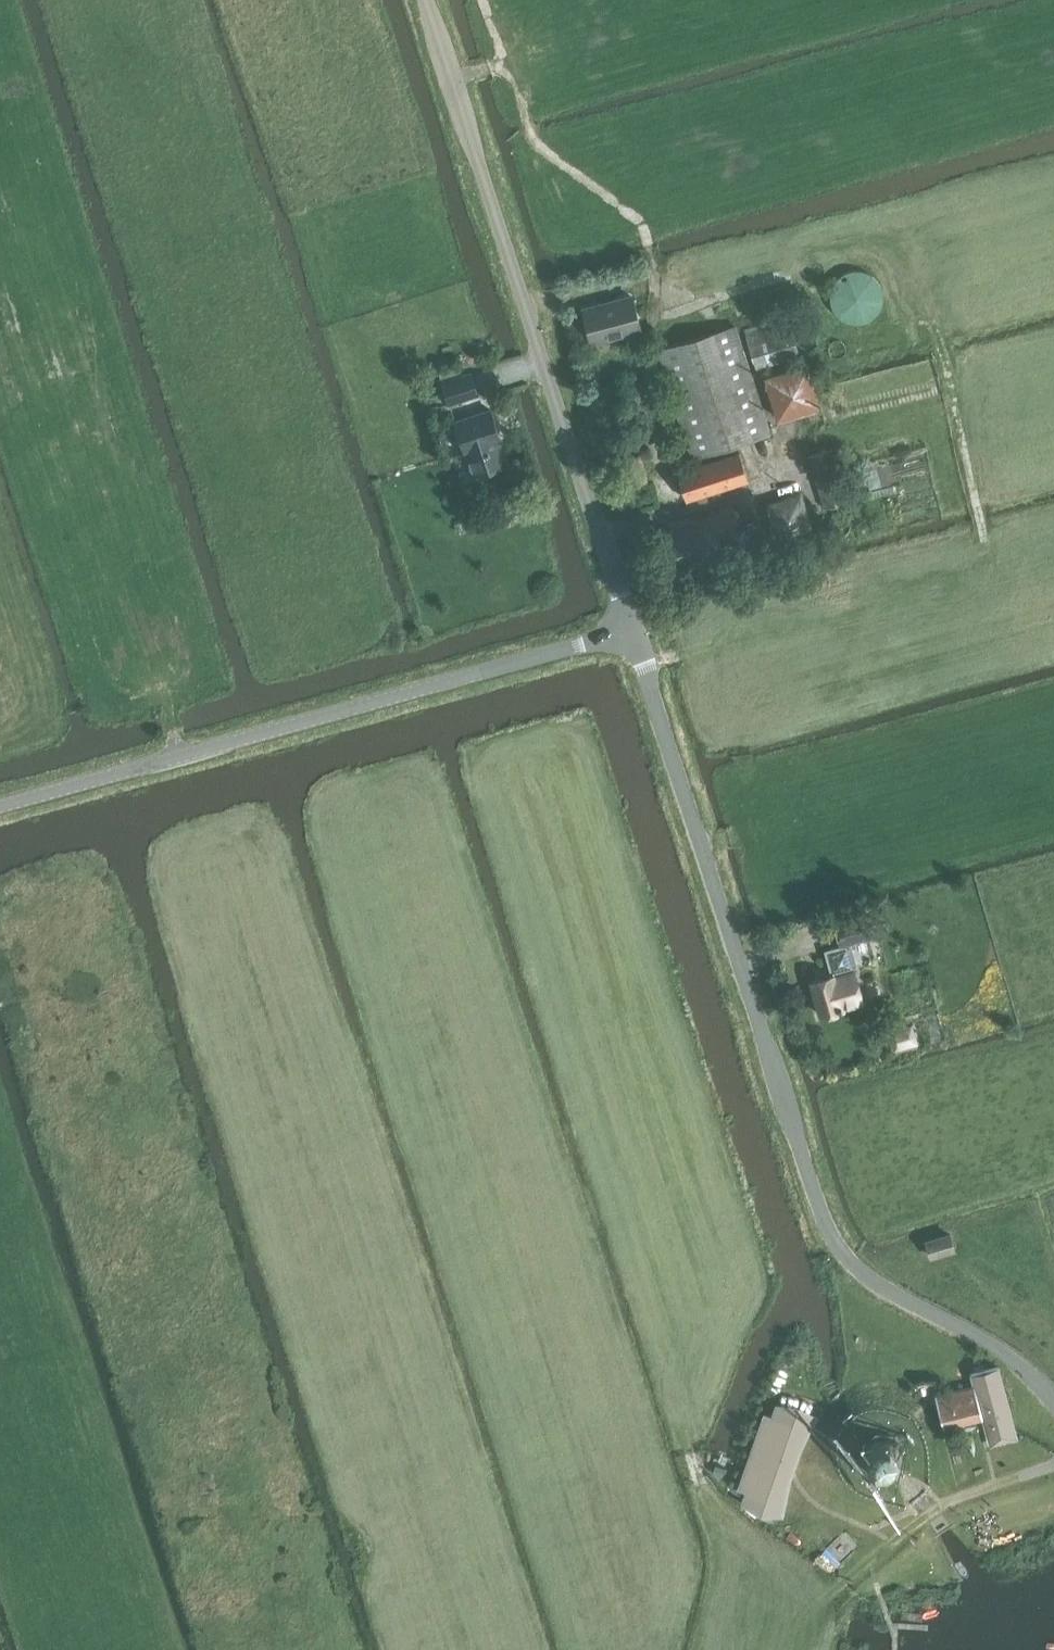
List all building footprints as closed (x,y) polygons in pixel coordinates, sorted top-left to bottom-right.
[(883,294),(883,293),(881,284),(879,281),(876,277),(873,274),(869,272),(865,271),(860,270),(851,272),(846,275),(843,278),(838,284),(837,293),(837,298),(839,302),(841,306),(844,310),(851,314),(858,316),(866,315),(871,313),(875,310),(878,307),(881,302),(883,294)] [(633,295),(583,308),(592,340),(641,327),(633,295)] [(789,314),(745,327),(758,370),(801,357),(789,314)] [(693,458),(771,432),(737,324),(658,349),(693,458)] [(658,358),(644,362),(650,383),(664,379),(658,358)] [(763,375),(776,419),(821,405),(807,362),(763,375)] [(472,371),(443,380),(449,401),(478,392),(472,371)] [(493,409),(457,420),(467,452),(469,451),(476,473),(506,464),(496,431),(500,430),(493,409)] [(823,507),(849,499),(832,446),(808,454),(823,507)] [(678,470),(678,471),(686,498),(748,478),(739,450),(678,470)] [(630,483),(648,478),(641,452),(623,457),(630,483)] [(777,538),(814,527),(802,490),(766,502),(777,538)] [(668,533),(679,567),(726,551),(722,536),(739,530),(732,510),(693,523),(693,524),(668,533)] [(850,941),(871,935),(863,910),(834,918),(842,946),(828,950),(834,972),(811,979),(821,1013),(866,1000),(857,966),(853,967),(849,951),(853,950),(850,941)] [(918,1043),(912,1022),(891,1028),(897,1048),(918,1043)] [(955,1249),(950,1232),(926,1239),(931,1256),(955,1249)] [(999,1365),(971,1372),(974,1384),(983,1419),(990,1447),(1019,1440),(1016,1430),(999,1365)] [(938,1393),(935,1394),(945,1429),(983,1419),(974,1384),(938,1393)] [(762,1514),(783,1517),(791,1480),(799,1455),(818,1416),(800,1405),(777,1402),(772,1414),(765,1412),(739,1487),(746,1489),(741,1502),(762,1514)] [(863,1447),(861,1455),(863,1464),(868,1471),(876,1476),(885,1477),(893,1474),(896,1472),(899,1469),(902,1465),(903,1462),(904,1459),(904,1455),(903,1447),(898,1440),(891,1436),(883,1434),(875,1436),(868,1440),(863,1447)]
